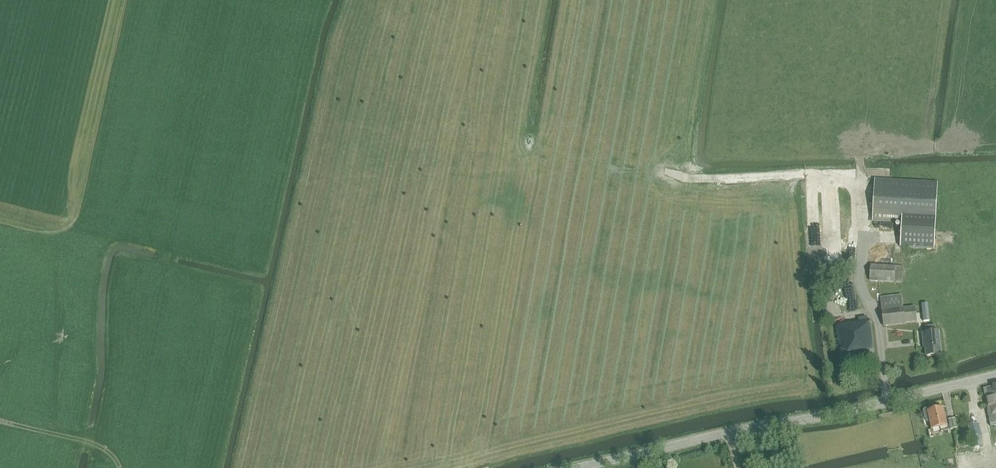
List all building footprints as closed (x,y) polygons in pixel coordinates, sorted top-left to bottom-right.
[(938,182),(874,179),(872,221),(901,223),(935,224),(938,182)] [(934,248),(935,224),(901,223),(900,247),(934,248)] [(902,282),(903,266),(870,264),(869,280),(902,282)] [(928,303),(922,304),(922,307),(924,322),(929,321),(930,321),(928,303)] [(903,307),(882,310),(884,327),(906,324),(917,322),(916,307),(904,308),(904,307),(903,307)] [(847,325),(836,326),(841,363),(876,359),(871,321),(868,321),(867,317),(858,318),(859,322),(847,324),(847,325)] [(926,333),(923,333),(924,347),(925,347),(926,356),(942,355),(939,331),(937,332),(936,325),(926,327),(926,333)] [(985,388),(990,419),(995,458),(995,386),(985,388)] [(928,422),(930,422),(932,430),(940,428),(941,432),(948,430),(943,408),(937,409),(936,408),(936,407),(934,407),(925,409),(924,410),(924,411),(924,412),(926,421),(927,422),(928,422)] [(956,418),(949,420),(951,430),(958,428),(956,418)] [(980,436),(978,424),(968,425),(969,437),(980,436)]
